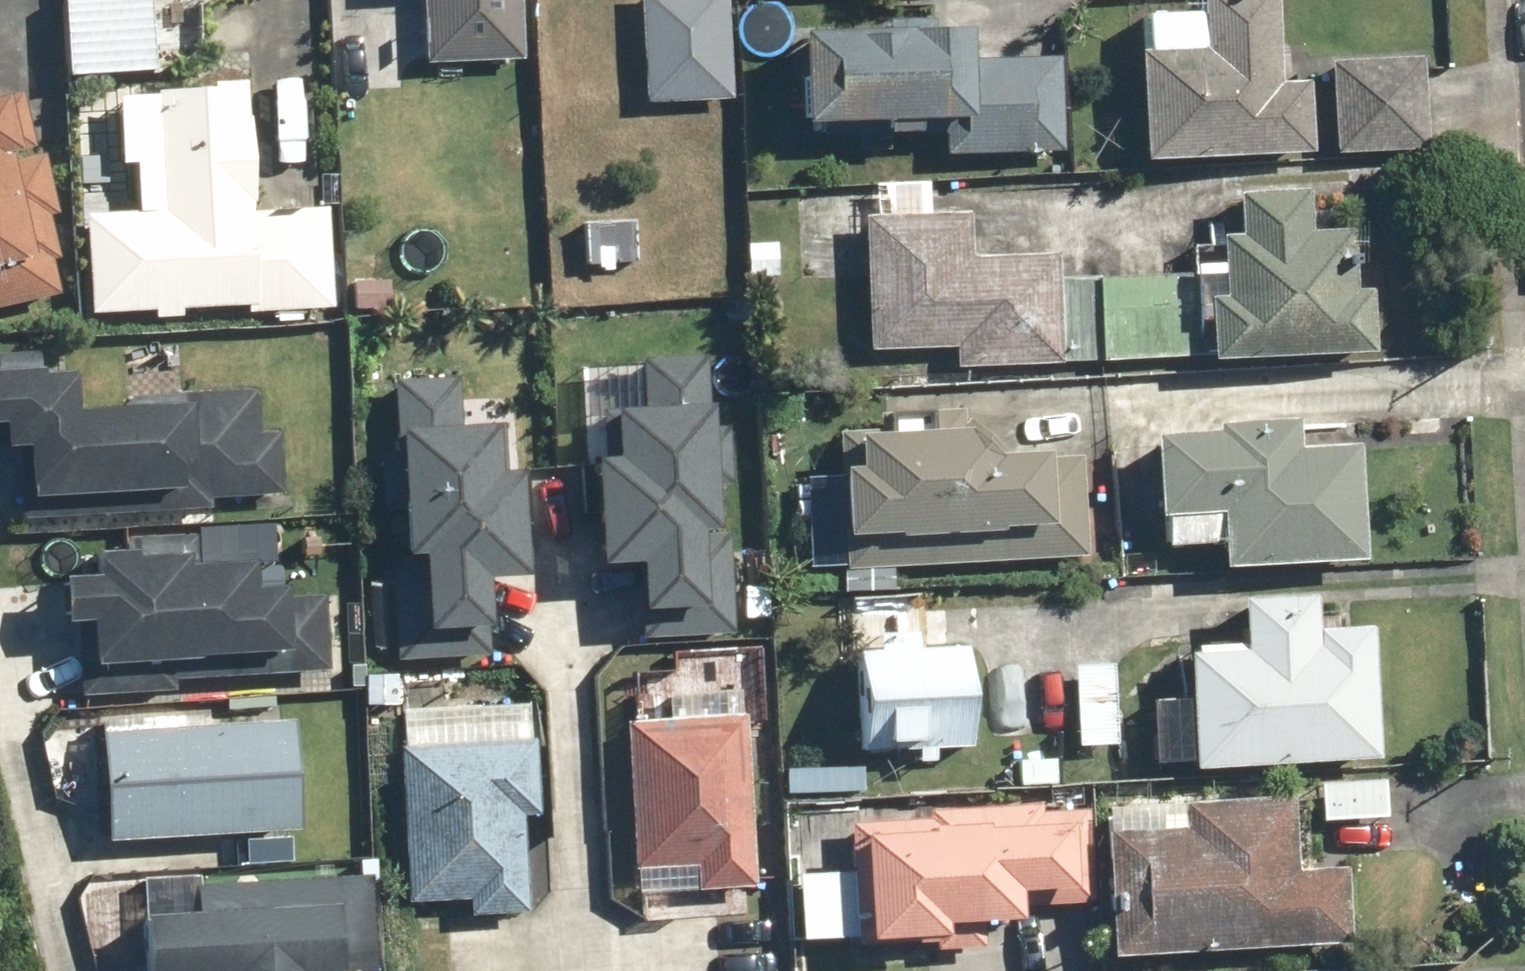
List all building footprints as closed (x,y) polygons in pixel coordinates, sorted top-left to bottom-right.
[(54,82),(147,82),(147,0),(54,0),(54,82)] [(404,51),(415,51),(414,71),(510,75),(513,0),(406,0),(404,51)] [(635,115),(726,114),(725,0),(634,0),(635,115)] [(1132,171),(1300,163),(1294,42),(1267,43),(1265,0),(1185,0),(1186,16),(1139,18),(1141,61),(1126,62),(1132,171)] [(874,41),(783,41),(783,137),(949,137),(949,162),(1052,162),(1052,66),(956,65),(956,29),(874,29),(874,41)] [(1415,64),(1319,65),(1319,162),(1415,161),(1415,64)] [(263,325),(298,326),(298,318),(325,319),(327,221),(235,219),(238,89),(202,89),(202,95),(174,95),(174,99),(147,98),(147,103),(128,102),(128,106),(110,105),(109,172),(153,173),(152,218),(79,217),(76,321),(172,323),(172,316),(264,318),(263,325)] [(53,217),(39,157),(21,161),(6,94),(0,95),(0,315),(60,301),(41,220),(53,217)] [(918,187),(857,187),(858,356),(949,355),(949,379),(1048,378),(1048,371),(1047,280),(1047,266),(957,266),(956,220),(919,220),(918,187)] [(1196,363),(1358,367),(1359,310),(1327,309),(1328,278),(1338,278),(1339,233),(1297,232),(1297,205),(1224,203),(1223,249),(1208,248),(1207,277),(1175,276),(1174,315),(1185,316),(1184,335),(1196,335),(1196,363)] [(634,227),(582,225),(579,277),(632,279),(634,227)] [(1165,345),(1164,279),(1047,280),(1048,371),(1182,370),(1182,345),(1165,345)] [(116,420),(57,421),(56,386),(35,387),(35,363),(0,364),(0,461),(9,461),(10,523),(204,519),(203,506),(270,505),(268,436),(247,437),(246,401),(115,404),(116,420)] [(703,365),(633,364),(632,419),(597,418),(595,472),(576,472),(573,577),(621,578),(620,617),(679,619),(679,635),(722,636),(724,544),(700,543),(701,493),(718,494),(720,426),(702,426),(703,365)] [(498,410),(479,410),(478,437),(456,437),(457,393),(379,392),(376,585),(386,585),(385,671),(480,672),(481,595),(506,595),(507,475),(497,475),(498,410)] [(999,462),(956,420),(876,421),(876,443),(828,443),(830,606),(890,605),(890,572),(1079,571),(1078,461),(999,462)] [(1196,445),(1141,445),(1141,532),(1150,532),(1151,558),(1205,558),(1205,579),(1345,578),(1345,458),(1280,458),(1280,430),(1196,431),(1196,445)] [(266,668),(267,680),(319,677),(323,601),(236,596),(237,573),(189,570),(191,542),(115,537),(114,557),(80,555),(78,595),(46,593),(44,634),(75,636),(72,679),(266,668)] [(1303,602),(1221,605),(1223,650),(1174,652),(1180,780),(1370,771),(1364,634),(1304,637),(1303,602)] [(618,896),(738,897),(741,730),(759,730),(760,645),(676,644),(675,674),(621,673),(618,896)] [(962,660),(843,659),(841,756),(960,758),(962,660)] [(1028,669),(983,668),(982,758),(1027,759),(1028,669)] [(1110,670),(1067,672),(1072,756),(1114,754),(1110,670)] [(358,719),(391,718),(395,912),(460,911),(461,923),(514,922),(512,819),(528,819),(526,709),(390,712),(390,681),(357,682),(358,719)] [(215,714),(216,738),(88,740),(90,849),(287,846),(285,736),(244,737),(243,713),(215,714)] [(1378,788),(1309,791),(1311,832),(1379,829),(1378,788)] [(1281,806),(1089,811),(1092,969),(1336,963),(1334,874),(1282,875),(1281,806)] [(787,883),(788,946),(850,945),(850,956),(928,955),(928,937),(1003,937),(1003,909),(1082,908),(1081,815),(916,817),(917,834),(835,835),(835,882),(787,883)] [(173,970),(310,970),(308,929),(323,928),(321,883),(169,891),(173,970)]
